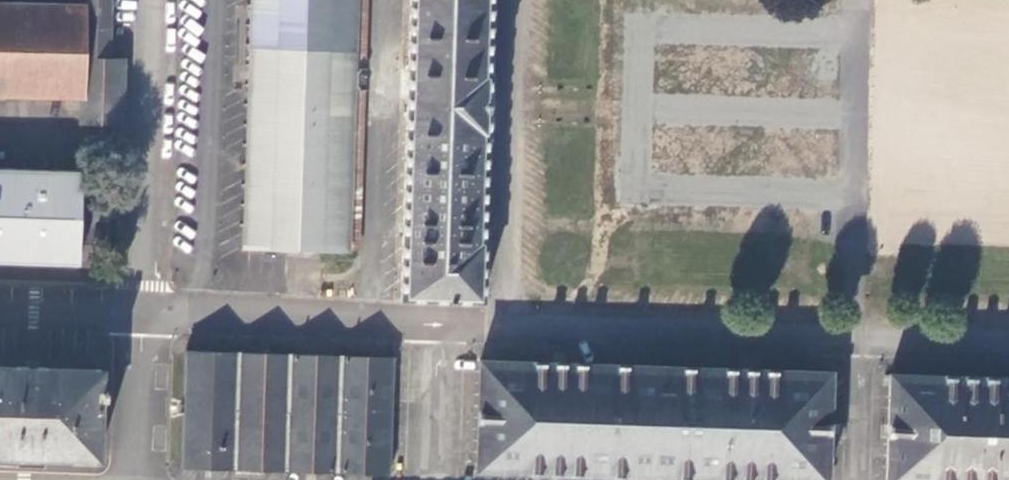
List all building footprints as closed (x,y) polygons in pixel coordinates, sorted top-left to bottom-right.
[(119,124),(121,59),(106,58),(107,0),(49,0),(49,5),(0,4),(0,96),(79,98),(78,123),(119,124)] [(347,219),(354,0),(250,0),(241,246),(346,250),(347,219)] [(347,219),(360,219),(367,0),(354,0),(347,219)] [(473,297),(476,242),(474,242),(477,133),(480,133),(481,77),(478,77),(480,0),(412,0),(403,294),(473,297)] [(77,264),(79,171),(0,169),(0,262),(77,264)] [(179,468),(386,475),(390,358),(183,352),(179,468)] [(715,479),(823,479),(825,372),(476,361),(473,472),(715,479)] [(94,461),(96,371),(0,368),(0,457),(94,461)] [(885,373),(881,479),(1008,479),(1008,378),(885,373)]
